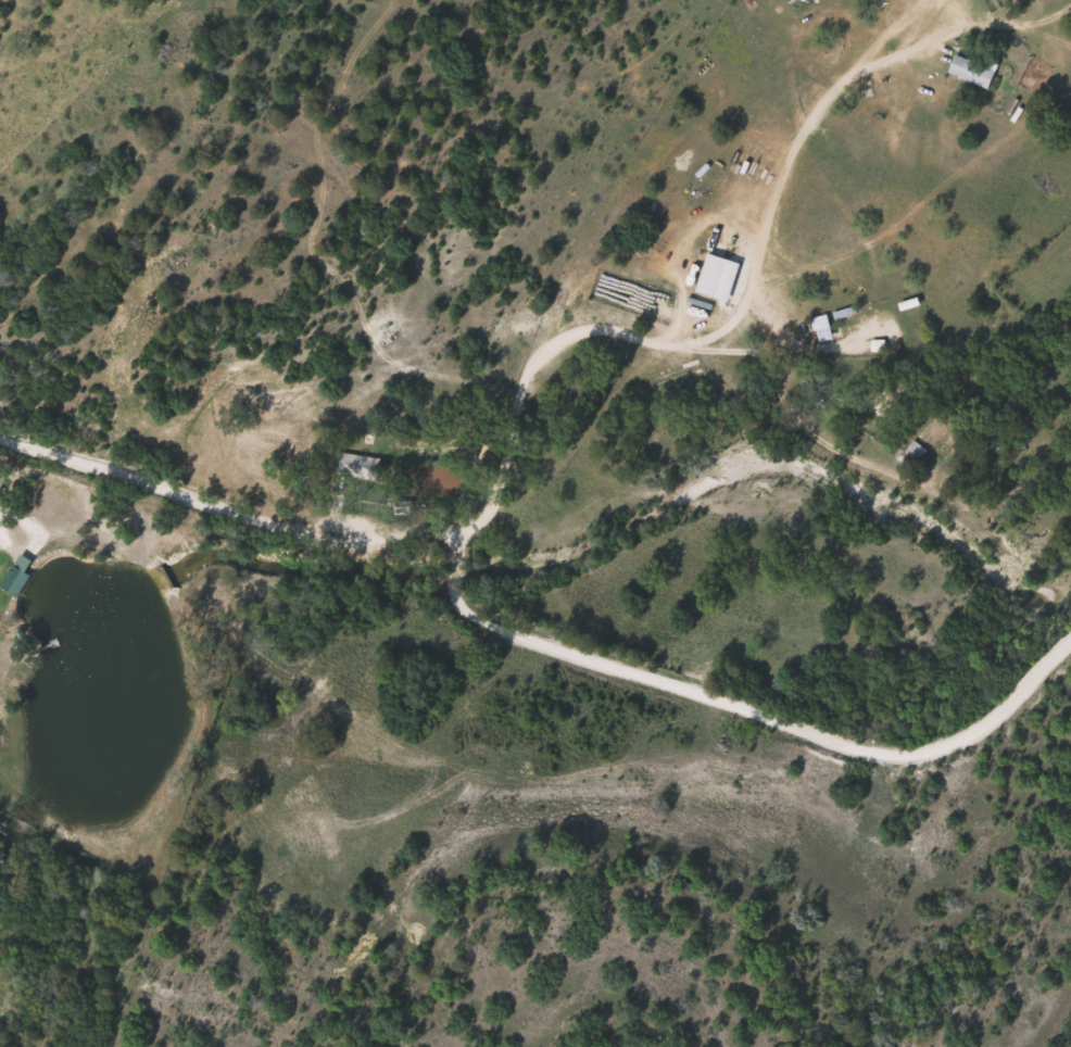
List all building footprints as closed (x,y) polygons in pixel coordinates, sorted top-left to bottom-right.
[(987,90),(995,72),(958,53),(949,71),(987,90)] [(833,338),(826,314),(811,319),(818,342),(833,338)] [(1001,443),(991,435),(986,442),(996,450),(1001,443)] [(900,457),(910,468),(926,452),(915,442),(900,457)] [(379,458),(336,452),(333,475),(377,481),(379,458)]
